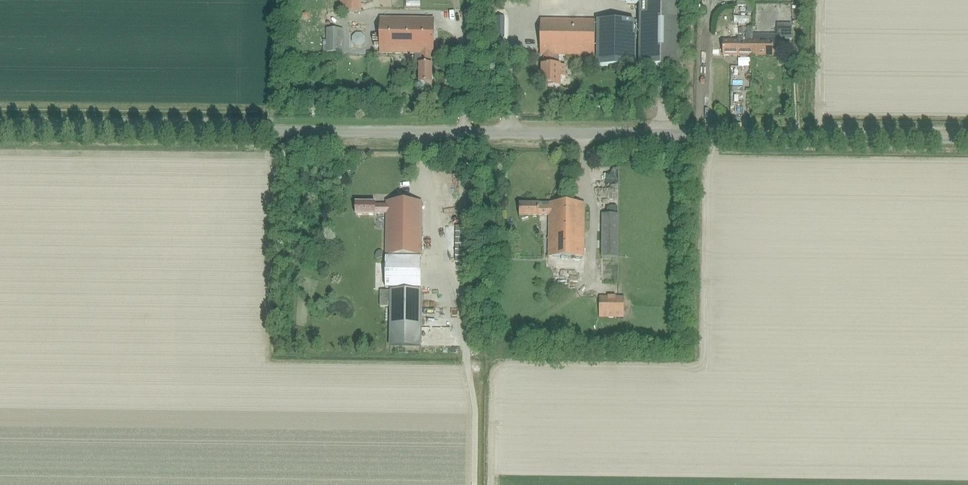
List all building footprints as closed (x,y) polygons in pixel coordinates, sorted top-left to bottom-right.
[(340,12),(360,12),(361,0),(341,0),(340,12)] [(597,56),(597,66),(633,67),(634,40),(640,40),(639,67),(684,68),(684,0),(626,0),(626,3),(640,3),(640,21),(595,21),(541,20),(541,56),(544,56),(544,66),(542,66),(542,85),(548,85),(548,87),(560,87),(560,78),(565,78),(566,66),(559,66),(559,56),(597,56)] [(433,55),(434,19),(380,18),(380,54),(421,54),(421,64),(419,64),(419,84),(431,84),(432,65),(430,65),(430,55),(433,55)] [(350,52),(363,51),(362,43),(370,43),(369,37),(367,37),(367,28),(361,28),(361,34),(349,35),(350,52)] [(738,41),(738,28),(733,28),(733,41),(724,41),(723,41),(723,56),(724,56),(738,56),(738,41)] [(753,35),(752,35),(752,28),(747,28),(747,35),(746,35),(746,41),(738,41),(738,56),(753,56),(753,41),(753,35)] [(777,41),(767,41),(767,56),(781,56),(782,56),(782,39),(792,39),(792,28),(777,28),(777,41)] [(340,53),(341,30),(326,29),(326,41),(323,40),(323,53),(340,53)] [(753,56),(767,56),(767,41),(753,41),(753,56)] [(421,256),(421,202),(386,202),(386,205),(375,205),(375,203),(355,203),(355,216),(375,216),(375,214),(386,214),(386,256),(386,289),(394,289),(394,291),(380,291),(379,307),(391,307),(391,346),(421,346),(421,291),(421,256)] [(584,257),(584,204),(538,203),(538,204),(520,204),(519,217),(529,217),(539,217),(539,216),(549,216),(548,257),(584,257)] [(618,258),(619,215),(602,215),(601,258),(618,258)] [(454,265),(460,272),(466,267),(460,260),(454,265)] [(624,318),(624,297),(599,297),(599,318),(624,318)]
